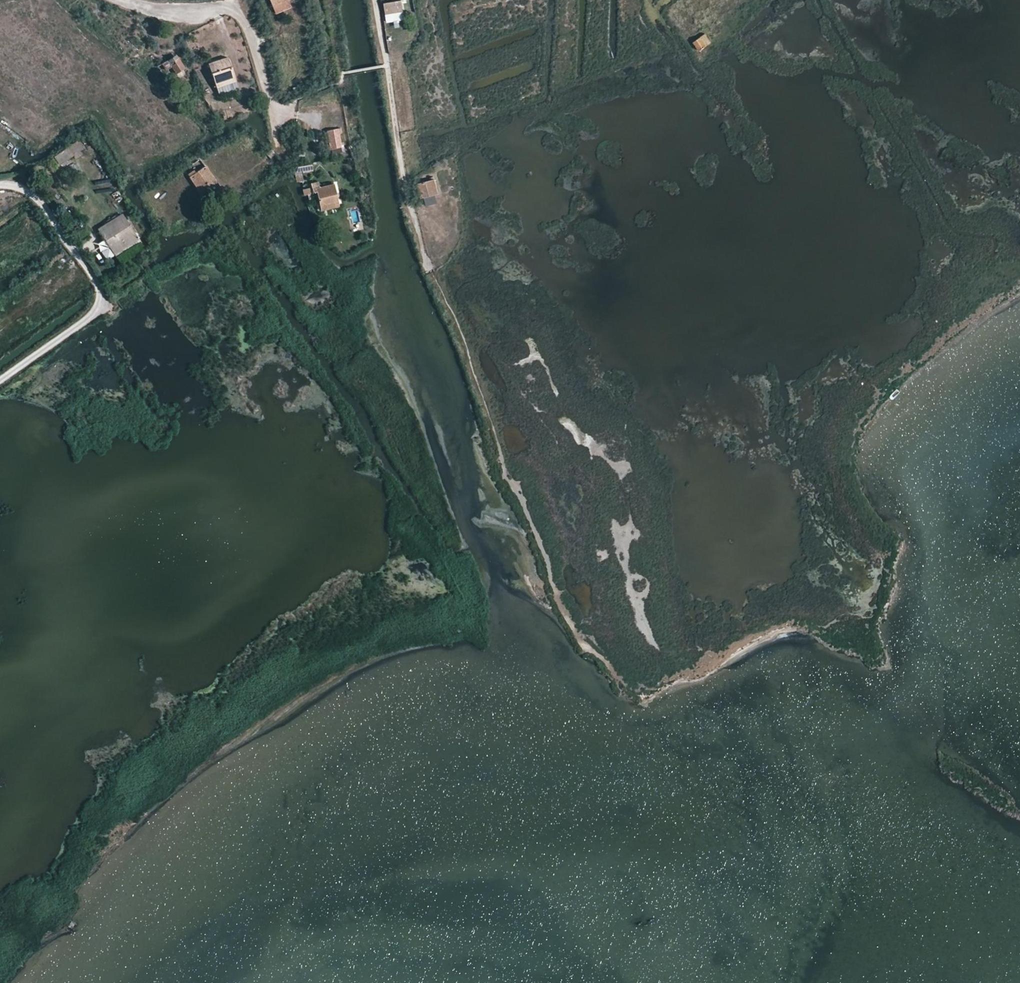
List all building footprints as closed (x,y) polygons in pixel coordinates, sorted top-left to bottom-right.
[(274,5),(277,12),(292,7),(289,0),(274,5)] [(382,4),(385,16),(401,12),(398,0),(382,4)] [(401,12),(385,16),(386,23),(403,19),(401,12)] [(692,41),(697,51),(709,43),(704,34),(692,41)] [(155,70),(163,82),(185,68),(177,55),(155,70)] [(207,64),(217,88),(237,81),(227,56),(207,64)] [(328,131),(331,149),(342,148),(339,129),(328,131)] [(64,169),(86,149),(77,139),(55,158),(64,169)] [(187,172),(203,197),(219,186),(205,165),(194,172),(192,169),(187,172)] [(416,184),(419,200),(439,195),(436,180),(416,184)] [(316,192),(319,204),(338,200),(334,183),(317,187),(316,181),(309,183),(312,193),(316,192)] [(425,206),(438,203),(437,197),(424,199),(425,206)] [(338,200),(319,204),(320,212),(340,208),(338,200)] [(99,229),(115,253),(139,241),(122,214),(99,229)]
